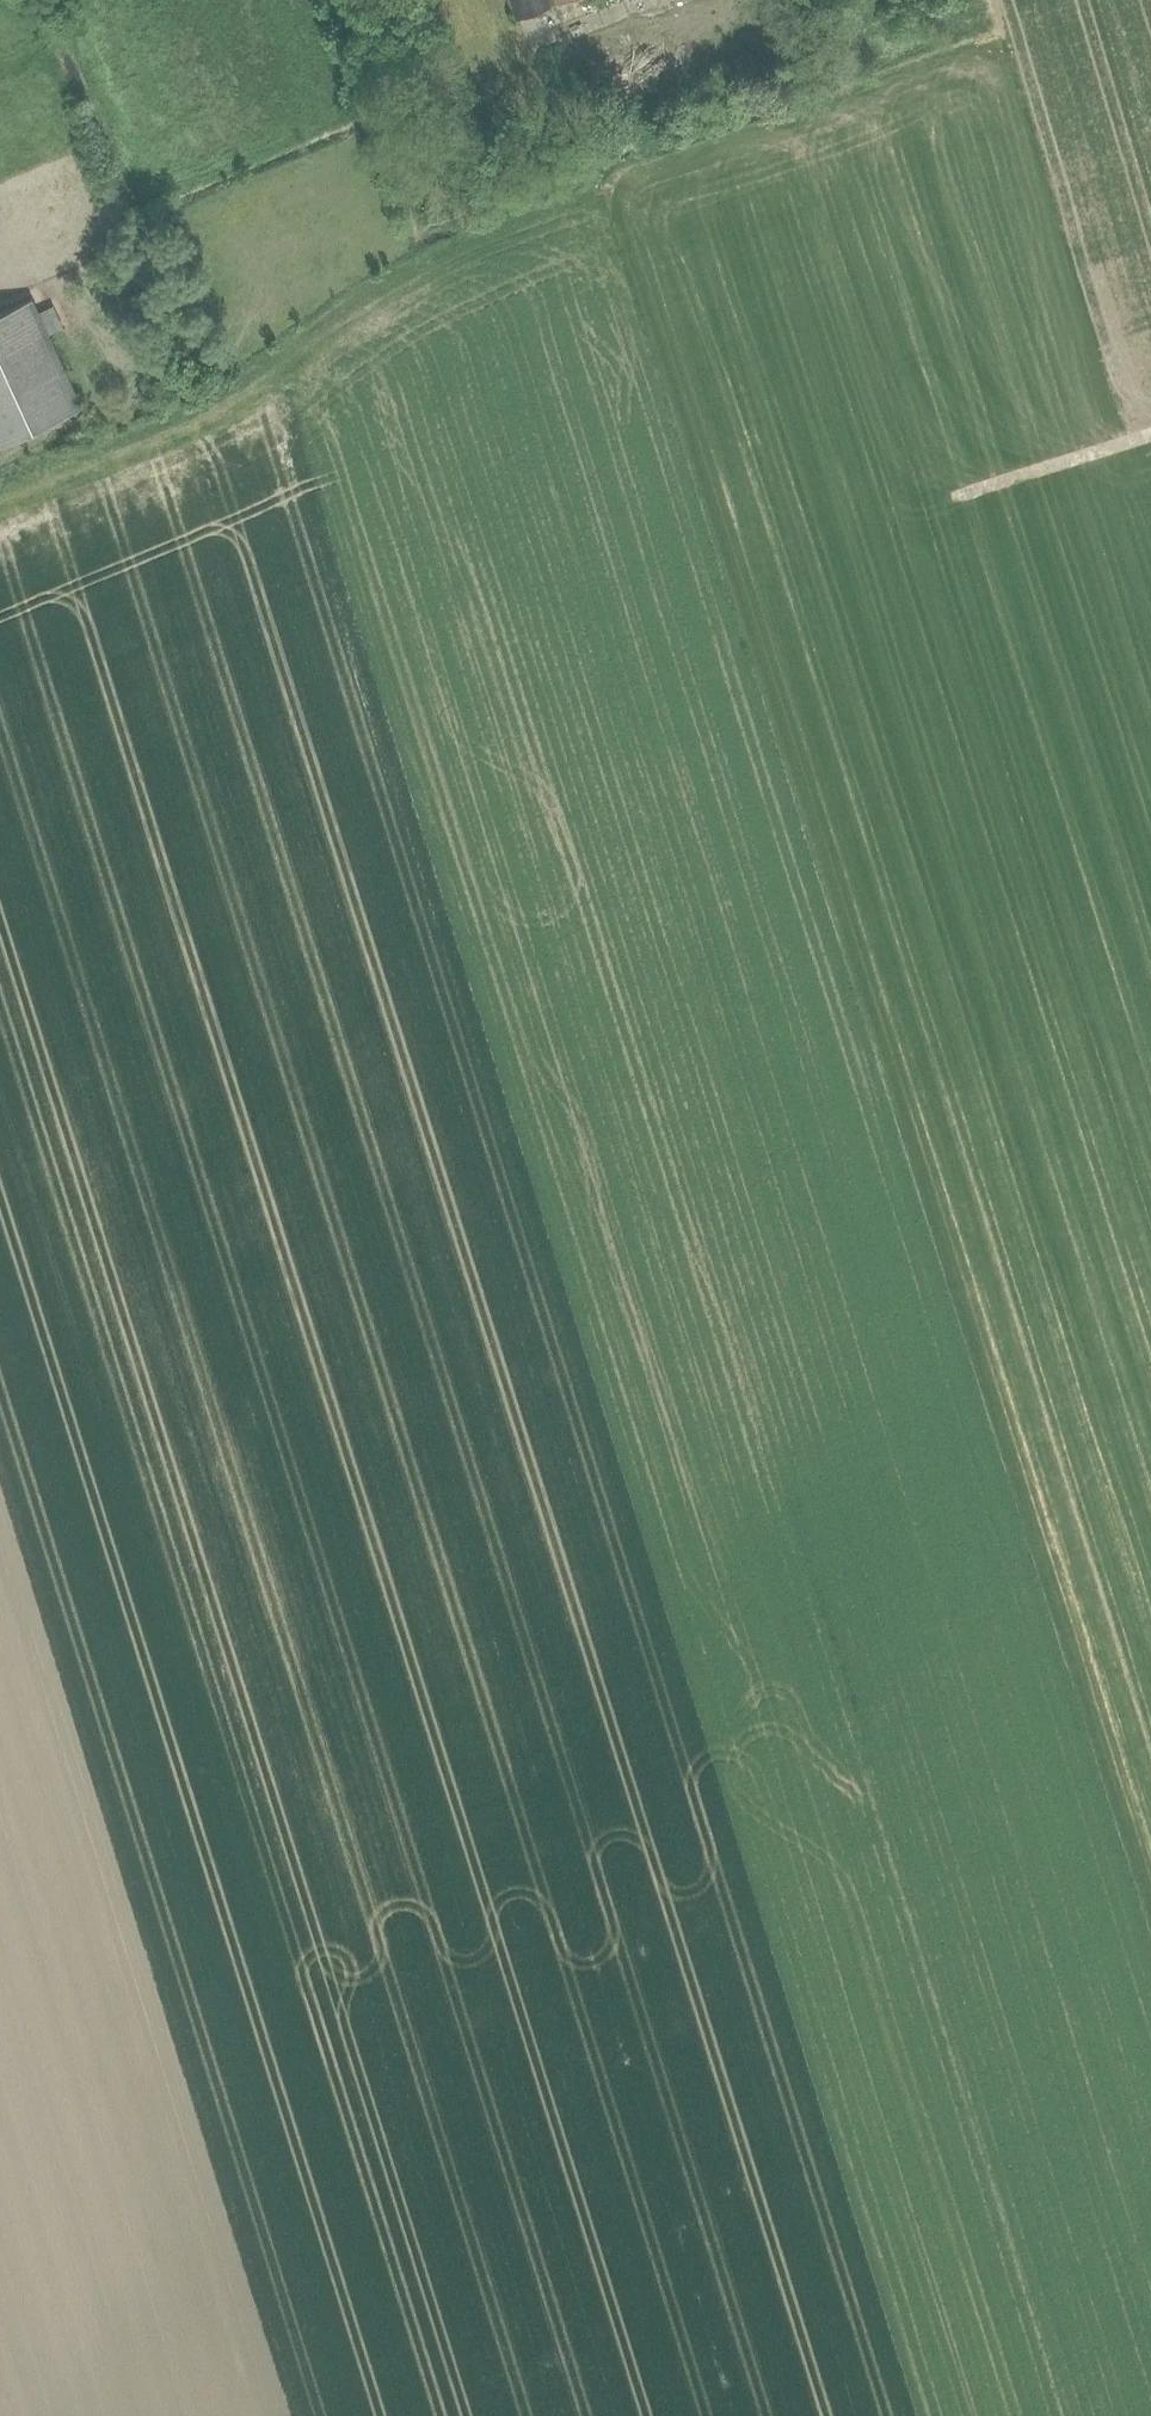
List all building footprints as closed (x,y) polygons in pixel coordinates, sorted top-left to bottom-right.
[(519,20),(571,0),(511,0),(519,20)] [(83,409),(32,300),(0,315),(0,448),(83,409)]
